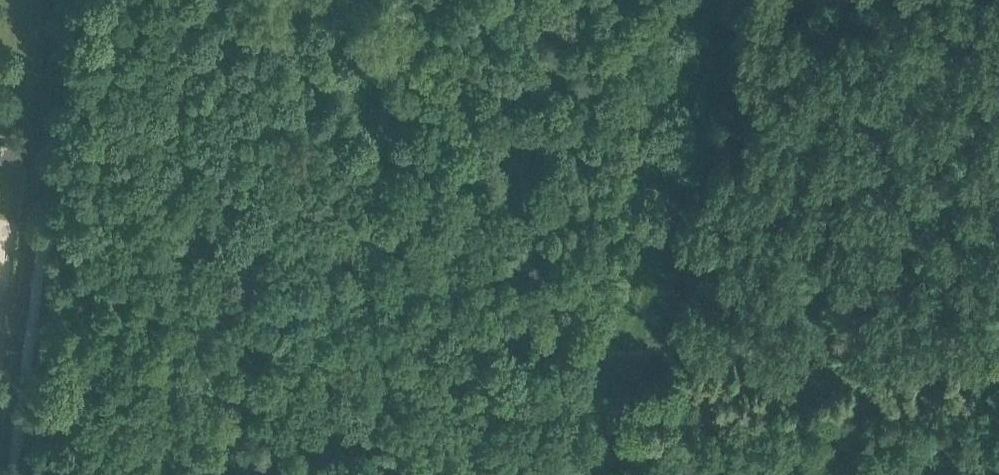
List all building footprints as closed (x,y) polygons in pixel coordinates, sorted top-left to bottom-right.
[(0,152),(0,162),(23,164),(25,165),(27,148),(25,147),(1,145),(0,152)]
